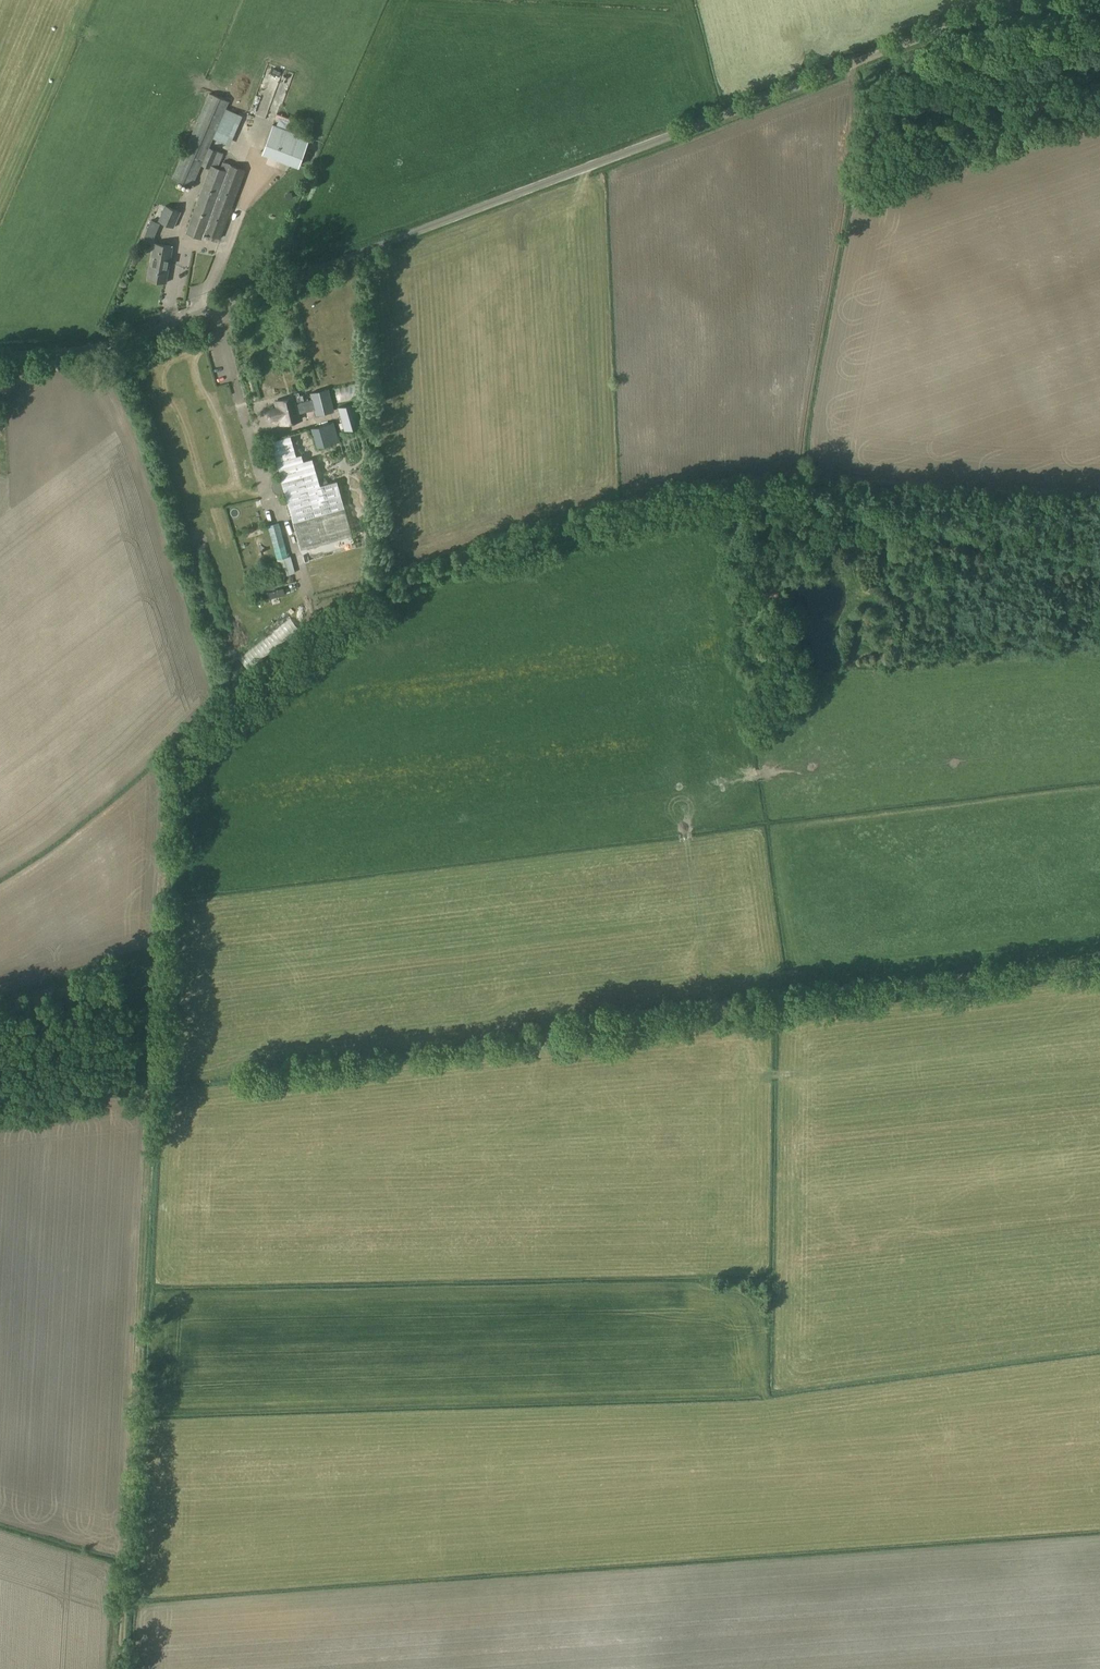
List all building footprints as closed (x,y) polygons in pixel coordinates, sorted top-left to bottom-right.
[(1047,44),(1035,47),(1037,54),(1049,51),(1047,44)] [(254,101),(262,104),(278,63),(265,57),(252,89),(257,91),(254,101)] [(276,67),(267,99),(276,102),(286,69),(276,67)] [(209,93),(172,178),(192,187),(202,165),(209,148),(211,144),(222,118),(229,101),(209,93)] [(239,113),(232,125),(240,129),(247,117),(239,113)] [(273,125),(261,156),(300,170),(310,139),(273,125)] [(209,148),(202,165),(210,168),(211,165),(219,168),(224,153),(209,148)] [(211,165),(210,168),(186,232),(202,238),(205,232),(220,238),(245,171),(230,165),(230,164),(223,161),(221,169),(219,168),(211,165)] [(165,205),(158,221),(174,228),(181,212),(165,205)] [(154,243),(148,279),(167,282),(173,246),(154,243)] [(205,331),(206,340),(213,339),(212,330),(205,331)] [(334,410),(329,388),(312,392),(317,415),(334,410)] [(299,392),(294,394),(295,397),(297,407),(309,404),(307,394),(300,395),(299,392)] [(278,408),(269,410),(272,420),(281,418),(282,425),(300,420),(297,407),(295,397),(277,401),(278,408)] [(356,402),(338,407),(345,431),(363,426),(356,402)] [(328,424),(311,430),(317,449),(334,443),(328,424)] [(304,564),(356,550),(355,549),(349,526),(337,482),(320,487),(313,460),(303,463),(301,456),(296,457),(290,437),(270,443),(304,564)] [(341,449),(329,451),(331,463),(343,460),(341,449)] [(264,519),(272,552),(283,549),(275,516),(264,519)] [(274,553),(278,569),(291,565),(286,549),(274,553)] [(214,603),(223,596),(220,593),(211,599),(214,603)] [(249,607),(258,604),(257,598),(247,601),(249,607)] [(118,1077),(99,1079),(100,1092),(119,1089),(118,1077)]
